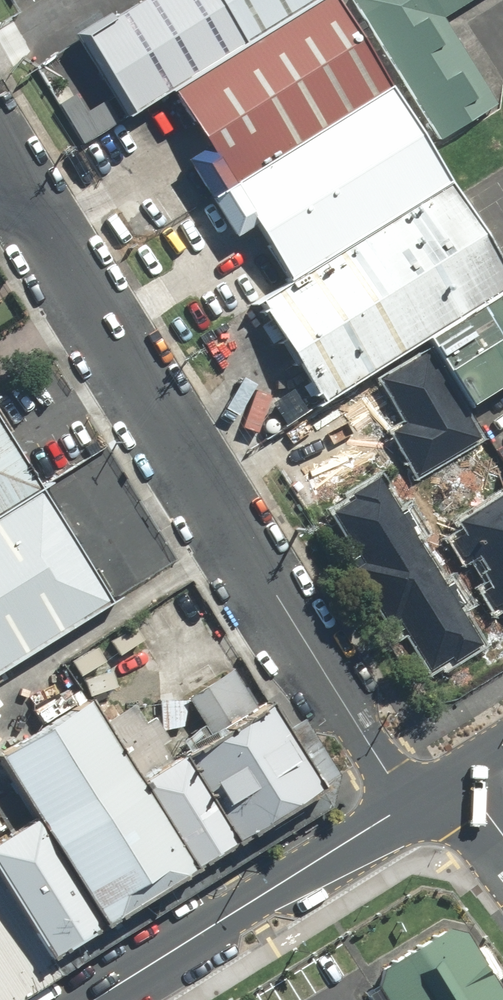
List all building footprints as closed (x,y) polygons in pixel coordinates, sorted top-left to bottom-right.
[(126,115),(168,89),(314,0),(135,0),(77,35),(126,115)] [(334,0),(314,0),(168,89),(227,188),(389,90),(334,0)] [(431,139),(491,102),(440,19),(472,0),(346,0),(431,139)] [(447,185),(389,90),(227,188),(285,283),(447,185)] [(447,185),(285,283),(252,303),(317,408),(425,342),(502,295),(502,276),(447,185)] [(425,342),(465,408),(502,384),(502,295),(425,342)] [(480,436),(427,349),(375,380),(402,424),(387,433),(413,476),(480,436)] [(35,493),(0,436),(0,514),(35,493)] [(473,643),(373,479),(322,511),(422,674),(473,643)] [(502,614),(502,483),(445,518),(502,614)] [(35,493),(0,514),(0,671),(105,607),(35,493)] [(183,697),(206,736),(252,708),(228,670),(183,697)] [(98,922),(184,870),(131,783),(80,700),(0,748),(0,761),(34,817),(98,922)] [(177,755),(231,842),(313,792),(259,704),(252,708),(206,736),(177,754),(177,755)] [(131,783),(184,870),(231,842),(177,755),(177,754),(131,783)] [(44,955),(98,922),(34,817),(0,838),(0,883),(44,955)] [(44,955),(0,883),(0,982),(44,955)] [(364,973),(381,999),(500,999),(449,919),(364,973)]
